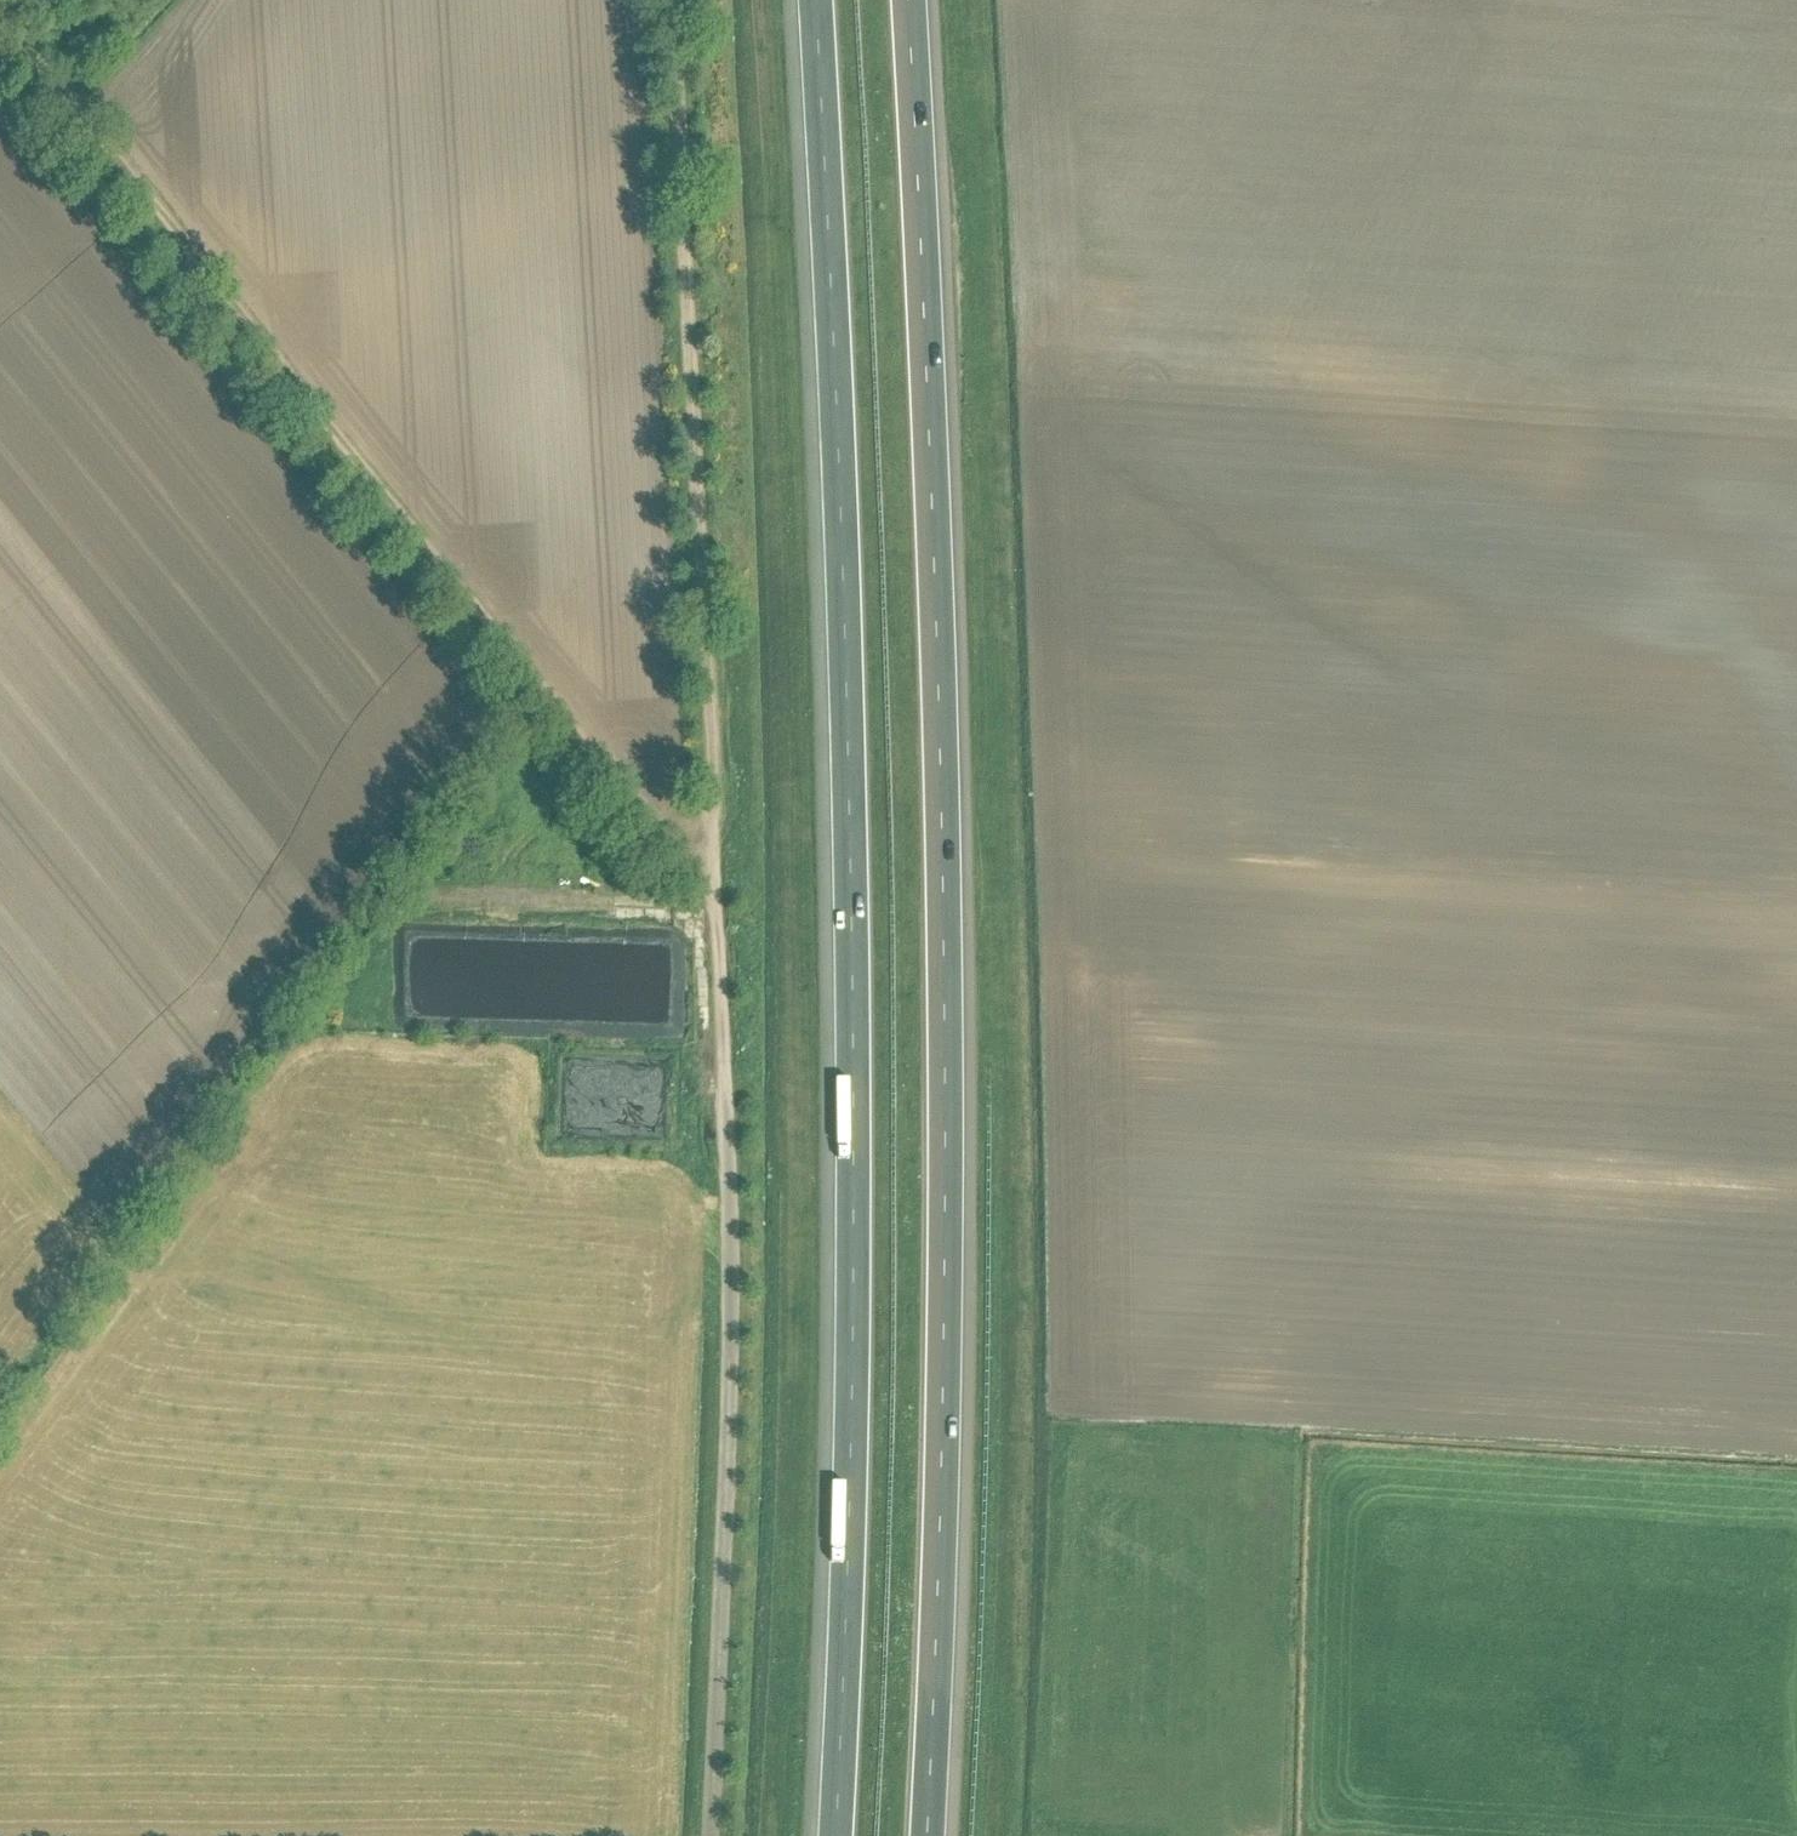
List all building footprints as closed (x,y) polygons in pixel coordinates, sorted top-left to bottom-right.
[(668,1133),(672,1066),(600,1061),(599,1080),(585,1079),(584,1096),(603,1097),(602,1110),(587,1109),(586,1127),(668,1133)]
